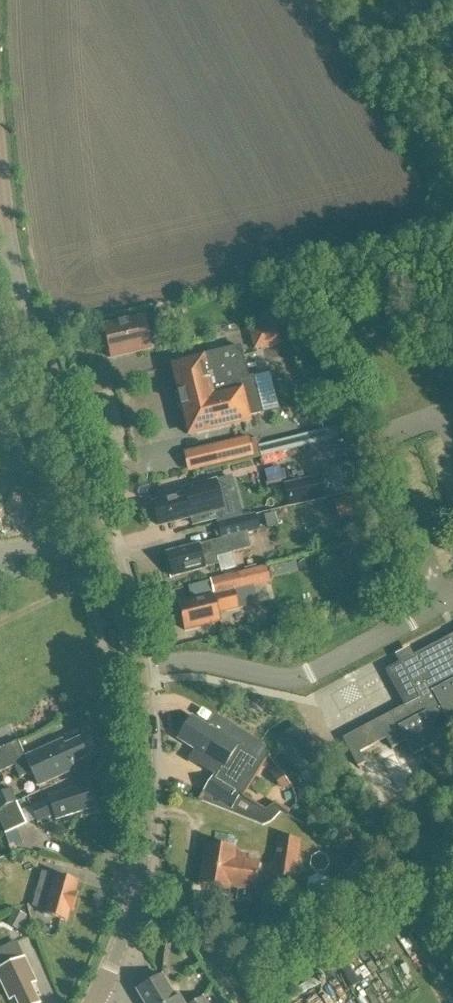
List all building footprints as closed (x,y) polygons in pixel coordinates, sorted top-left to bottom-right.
[(151,344),(166,341),(160,318),(145,322),(144,319),(103,329),(111,361),(152,351),(151,344)] [(255,352),(282,345),(277,327),(250,334),(255,352)] [(247,419),(262,415),(254,379),(248,380),(240,349),(201,359),(201,361),(172,368),(189,437),(248,423),(247,419)] [(337,429),(258,449),(261,460),(340,441),(337,429)] [(217,466),(254,457),(249,436),(212,445),(217,466)] [(320,478),(284,487),(289,506),(301,503),(325,497),(320,478)] [(248,497),(221,503),(216,483),(183,491),(185,497),(153,505),(159,528),(191,520),(193,527),(252,512),(248,497)] [(339,519),(363,512),(358,495),(334,502),(339,519)] [(251,550),(247,535),(259,532),(255,517),(217,526),(222,541),(167,555),(173,579),(214,568),(212,561),(251,550)] [(373,542),(368,521),(352,524),(357,546),(373,542)] [(271,585),(267,568),(240,575),(239,572),(225,576),(226,577),(210,581),(215,598),(178,607),(185,633),(220,624),(218,615),(257,606),(253,589),(271,585)] [(413,658),(399,665),(385,672),(404,708),(342,741),(357,769),(365,765),(360,755),(386,741),(392,751),(405,744),(413,757),(441,742),(431,724),(444,717),(447,722),(452,719),(452,637),(413,658)] [(243,786),(259,760),(207,728),(192,719),(178,741),(195,752),(188,762),(215,779),(214,781),(232,793),(238,783),(243,786)] [(87,759),(79,742),(65,748),(62,743),(25,760),(18,743),(0,751),(0,774),(15,767),(20,779),(32,774),(38,788),(70,774),(68,768),(87,759)] [(289,787),(280,773),(274,777),(283,791),(289,787)] [(55,822),(93,810),(86,787),(48,799),(49,801),(30,809),(37,826),(54,819),(55,822)] [(0,796),(0,820),(6,836),(27,826),(17,804),(12,791),(0,796)] [(267,811),(259,826),(262,827),(271,824),(280,814),(282,810),(274,806),(267,811)] [(295,882),(301,844),(278,840),(273,879),(295,882)] [(206,845),(199,887),(230,892),(230,890),(254,894),(258,865),(246,863),(246,858),(235,857),(236,849),(206,845)] [(75,895),(78,884),(56,877),(56,878),(43,874),(38,889),(47,892),(45,899),(37,897),(34,908),(47,912),(45,917),(67,923),(70,912),(73,913),(78,896),(75,895)] [(0,972),(0,979),(10,1001),(16,998),(18,1002),(37,1002),(29,987),(35,984),(24,961),(0,972)] [(177,995),(174,997),(162,977),(137,993),(143,1002),(182,1002),(177,995)]
